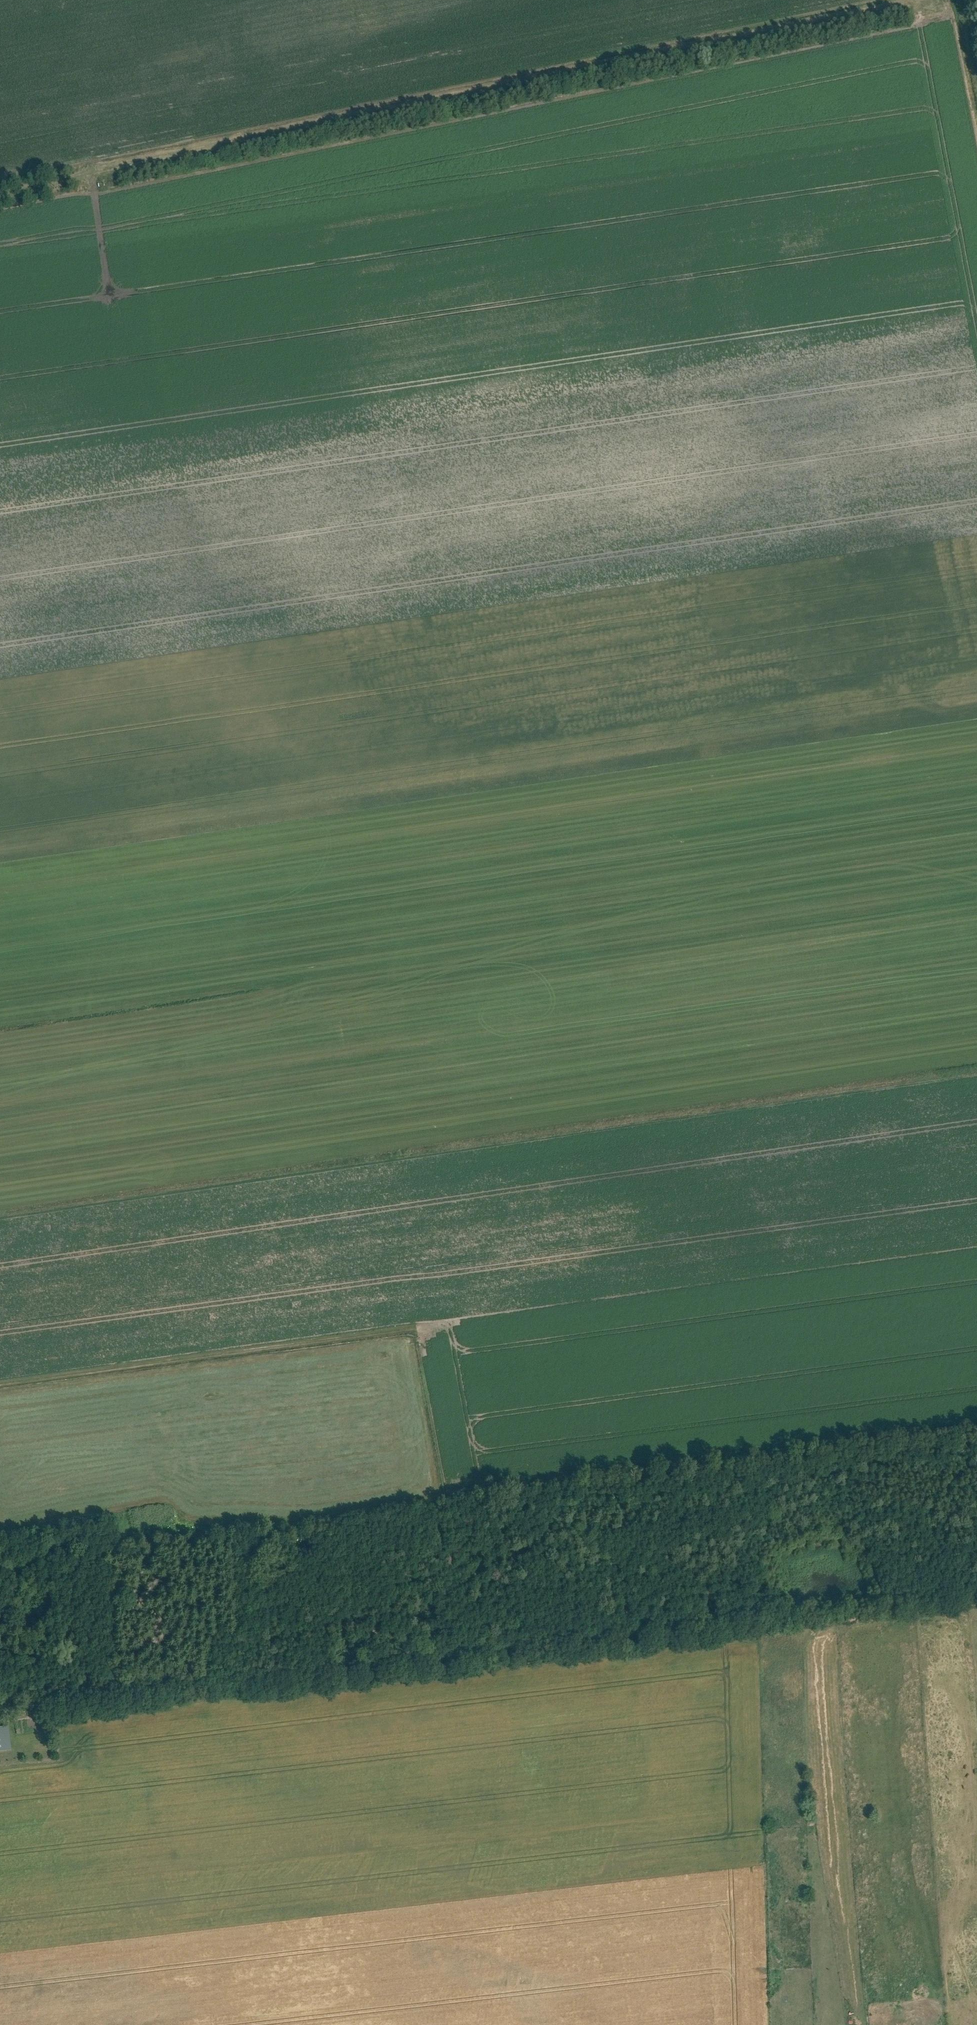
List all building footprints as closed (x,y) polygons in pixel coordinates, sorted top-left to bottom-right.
[(12,1750),(10,1726),(0,1727),(0,1751),(12,1750)]
